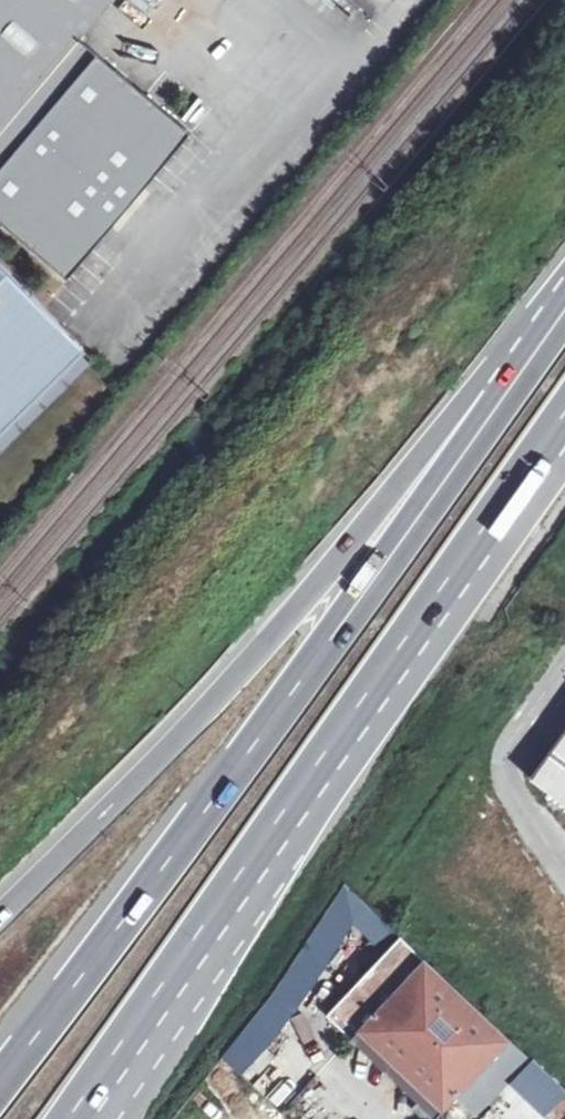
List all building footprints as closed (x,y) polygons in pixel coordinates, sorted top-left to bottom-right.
[(2,221),(71,279),(106,236),(102,233),(151,173),(156,177),(192,133),(80,38),(112,0),(0,0),(0,224),(2,221)] [(106,236),(156,177),(151,173),(102,233),(106,236)] [(80,348),(40,307),(0,266),(0,427),(80,348)] [(531,779),(564,805),(564,733),(531,779)] [(402,938),(327,1016),(352,1039),(359,1031),(426,961),(402,938)] [(426,961),(359,1031),(427,1097),(420,1104),(416,1108),(427,1118),(438,1118),(456,1099),(511,1040),(426,961)] [(359,1031),(352,1039),(420,1104),(427,1097),(359,1031)] [(456,1099),(477,1118),(492,1104),(524,1071),(533,1061),(511,1040),(456,1099)] [(492,1104),(508,1118),(558,1118),(564,1112),(564,1108),(535,1079),(534,1080),(524,1071),(492,1104)]
